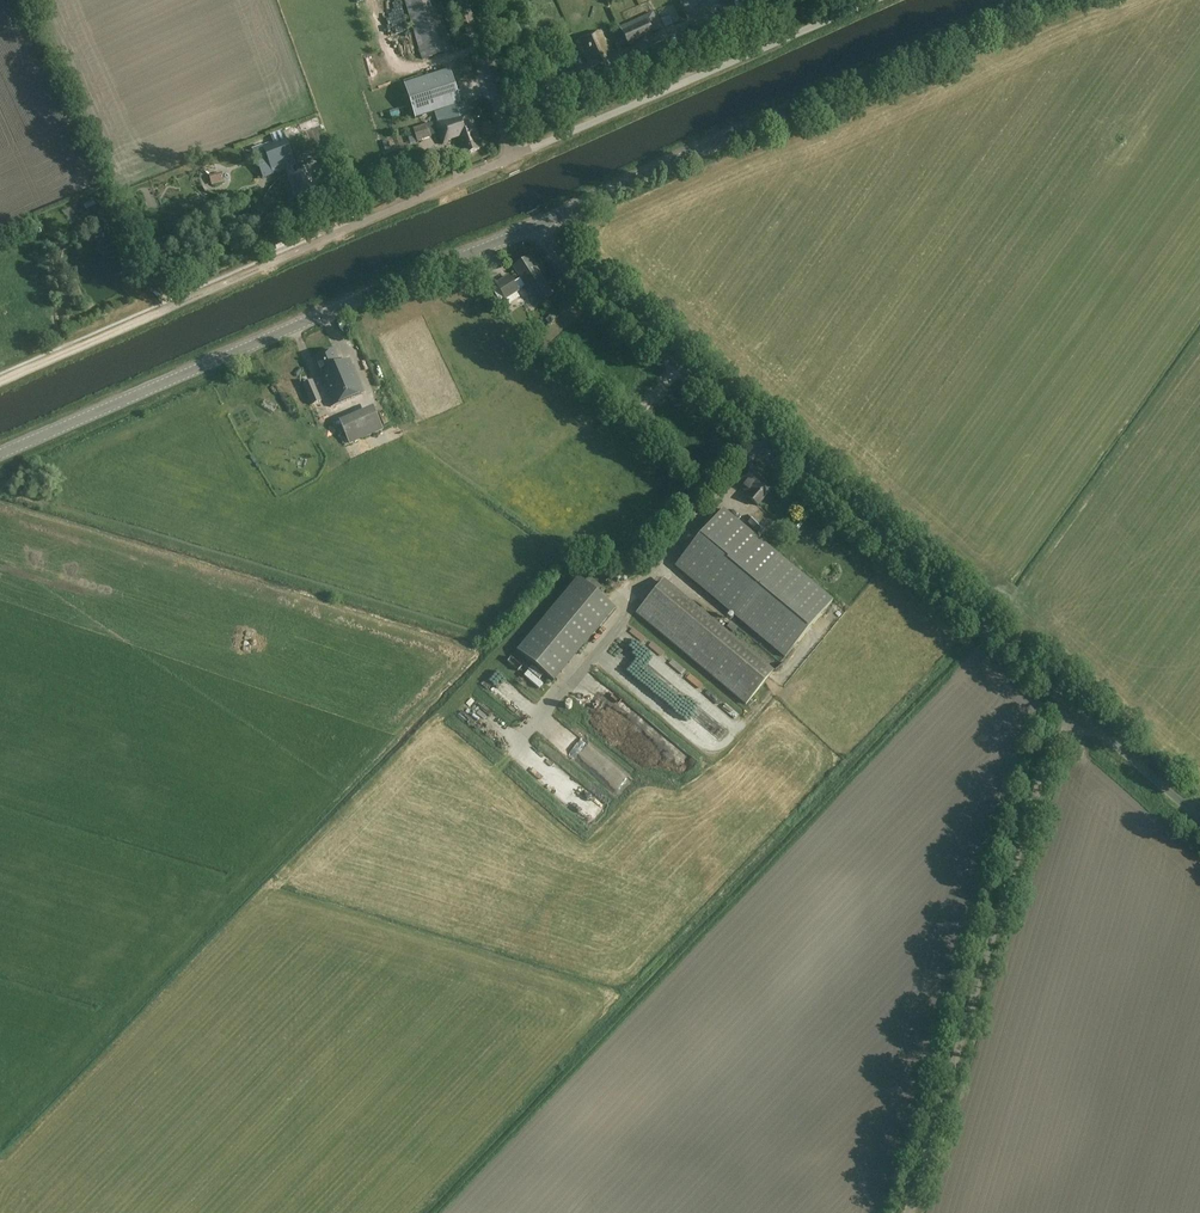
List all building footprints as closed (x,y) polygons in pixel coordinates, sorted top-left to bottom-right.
[(403,6),(401,0),(386,0),(392,11),(403,6)] [(437,0),(405,0),(423,61),(453,52),(437,0)] [(658,30),(650,14),(620,29),(628,46),(652,34),(651,33),(658,30)] [(617,69),(600,32),(578,42),(588,65),(580,68),(586,82),(617,69)] [(460,106),(450,72),(404,85),(414,120),(433,114),(436,125),(435,125),(441,146),(446,145),(447,142),(456,138),(459,149),(456,150),(459,157),(477,152),(472,135),(474,134),(465,104),(460,106)] [(431,138),(427,125),(413,129),(417,142),(431,138)] [(273,141),(252,150),(255,157),(257,156),(265,177),(285,169),(290,180),(303,212),(324,204),(309,169),(295,175),(292,167),(296,166),(285,138),(274,142),(273,141)] [(224,173),(210,177),(214,188),(227,184),(224,173)] [(553,295),(529,258),(514,267),(521,278),(513,283),(509,278),(497,286),(505,298),(526,285),(538,305),(553,295)] [(512,304),(524,299),(521,293),(509,298),(512,304)] [(341,364),(335,350),(313,359),(317,368),(316,369),(320,379),(319,379),(331,407),(332,407),(336,417),(352,410),(348,400),(364,393),(349,360),(341,364)] [(304,385),(312,404),(319,401),(311,382),(304,385)] [(760,473),(752,466),(735,484),(747,494),(745,496),(758,507),(774,488),(759,475),(760,473)] [(833,600),(724,509),(675,567),(784,658),(833,600)] [(765,527),(753,517),(747,525),(758,535),(765,527)] [(578,578),(518,652),(555,682),(616,608),(578,578)] [(772,670),(664,580),(636,614),(744,704),(772,670)] [(633,668),(627,676),(692,728),(702,716),(647,672),(657,660),(668,669),(675,660),(635,628),(615,653),(633,668)] [(467,706),(461,712),(473,724),(479,718),(467,706)] [(490,708),(482,715),(490,723),(498,716),(490,708)] [(718,748),(729,736),(711,720),(701,733),(718,748)] [(520,765),(530,747),(524,744),(514,761),(520,765)]
